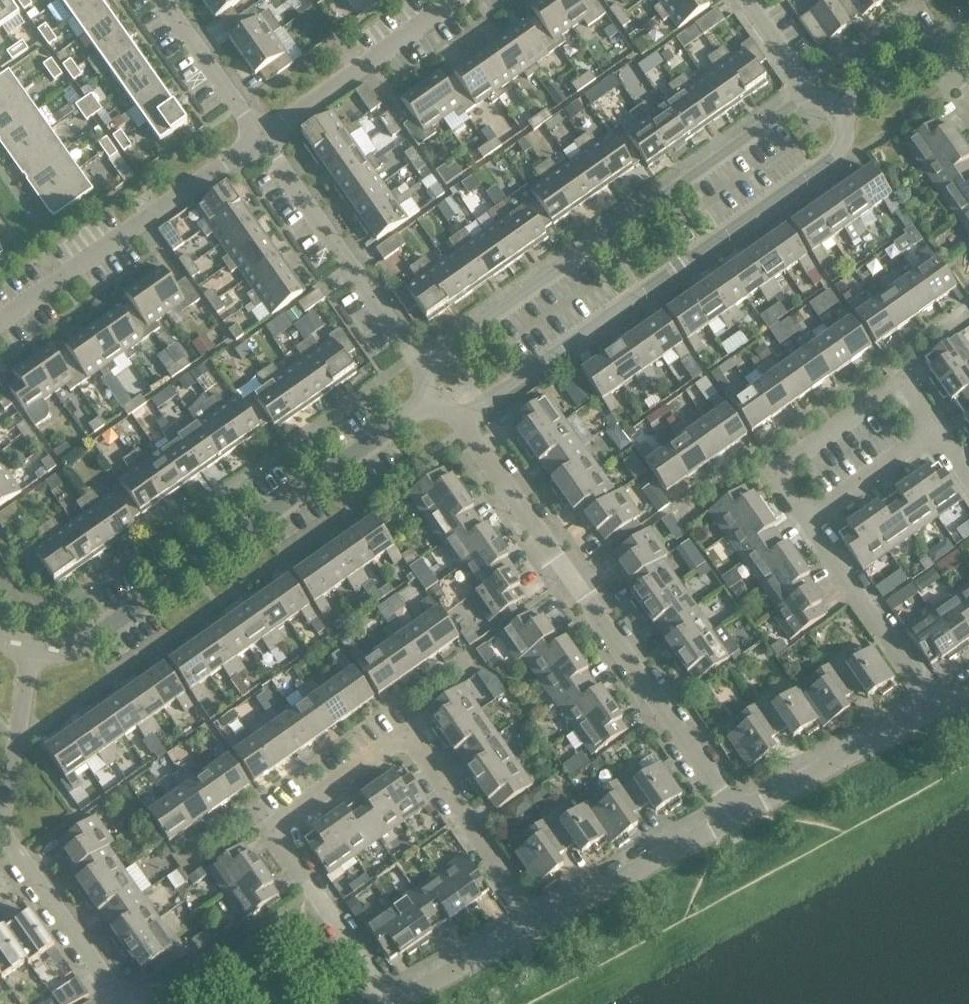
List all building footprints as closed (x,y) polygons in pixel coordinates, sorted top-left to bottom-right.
[(9,0),(0,0),(0,26),(1,28),(20,15),(9,0)] [(29,0),(22,0),(18,3),(24,10),(32,5),(29,0)] [(59,0),(72,18),(97,0),(60,0),(59,0)] [(100,0),(97,0),(72,18),(84,35),(112,16),(100,0)] [(202,1),(215,19),(223,14),(229,24),(238,18),(231,8),(243,0),(203,0),(202,1)] [(552,0),(547,0),(542,3),(540,0),(530,7),(536,17),(526,24),(537,40),(547,33),(558,48),(566,43),(561,36),(572,29),(552,0)] [(572,29),(583,21),(588,27),(606,15),(595,0),(582,0),(580,1),(580,0),(552,0),(572,29)] [(661,4),(654,9),(659,16),(681,0),(658,0),(661,4)] [(659,16),(663,22),(670,18),(678,29),(709,7),(704,0),(681,0),(659,16)] [(819,6),(800,20),(817,45),(836,32),(838,35),(852,24),(850,21),(850,22),(835,0),(815,0),(819,6)] [(850,22),(850,21),(868,9),(870,12),(885,1),(884,0),(835,0),(850,22)] [(618,4),(610,10),(616,19),(624,13),(618,4)] [(725,21),(717,9),(696,24),(703,36),(725,21)] [(630,23),(624,13),(616,19),(623,28),(630,23)] [(124,34),(112,16),(84,35),(97,53),(124,34)] [(260,17),(244,28),(238,18),(229,24),(236,33),(229,39),(242,57),(273,35),(260,17)] [(46,24),(38,30),(43,38),(51,32),(46,24)] [(537,40),(526,24),(518,30),(515,27),(505,34),(534,75),(541,70),(536,64),(558,48),(547,33),(537,40)] [(696,26),(687,32),(694,41),(703,35),(696,26)] [(613,27),(604,33),(609,39),(617,33),(613,27)] [(57,40),(51,32),(43,38),(49,45),(57,40)] [(137,52),(124,34),(97,53),(109,71),(137,52)] [(534,75),(505,34),(496,41),(498,44),(490,50),(512,81),(523,73),(528,79),(534,75)] [(293,64),(273,35),(242,57),(255,76),(262,70),(269,80),(293,64)] [(724,48),(716,53),(745,95),(751,91),(753,94),(768,84),(756,67),(766,61),(751,39),(740,47),(743,50),(731,58),(724,48)] [(642,40),(635,45),(642,55),(650,50),(642,40)] [(22,41),(14,47),(20,55),(28,49),(22,41)] [(20,55),(14,47),(6,52),(12,60),(20,55)] [(512,81),(490,50),(482,55),(480,52),(470,59),(499,100),(505,95),(501,88),(512,81)] [(669,50),(662,55),(668,63),(674,59),(669,50)] [(149,70),(137,52),(109,71),(122,89),(149,70)] [(657,52),(648,58),(655,68),(663,62),(657,52)] [(745,95),(716,53),(708,59),(715,69),(704,78),(728,112),(742,102),(740,99),(745,95)] [(57,67),(51,59),(43,65),(48,73),(57,67)] [(499,100),(470,59),(460,66),(463,69),(454,75),(465,91),(455,97),(466,113),(488,98),(492,104),(499,100)] [(71,60),(63,65),(68,73),(76,68),(71,60)] [(62,75),(57,67),(48,73),(54,81),(62,75)] [(82,75),(76,68),(68,73),(74,81),(82,75)] [(9,70),(0,76),(0,107),(23,91),(9,70)] [(162,87),(149,70),(122,89),(134,106),(162,87)] [(437,72),(426,80),(429,83),(421,89),(443,120),(454,112),(458,118),(466,113),(455,97),(465,91),(454,75),(444,82),(437,72)] [(590,72),(581,79),(587,87),(596,80),(590,72)] [(692,86),(684,75),(677,81),(706,123),(711,119),(714,122),(728,112),(704,78),(692,86)] [(587,87),(581,79),(572,85),(578,93),(587,87)] [(706,123),(677,81),(669,86),(676,97),(664,105),(689,140),(703,130),(701,126),(706,123)] [(381,105),(366,84),(355,91),(370,113),(381,105)] [(598,86),(585,95),(592,106),(605,96),(598,86)] [(174,105),(162,87),(134,106),(147,124),(174,105)] [(443,120),(421,89),(413,94),(411,91),(400,98),(414,118),(404,126),(418,146),(436,134),(431,127),(443,120)] [(23,91),(0,107),(0,136),(37,110),(23,91)] [(91,94),(86,98),(83,100),(89,108),(97,102),(91,94)] [(89,108),(83,100),(75,105),(81,113),(89,108)] [(102,110),(97,102),(89,108),(94,115),(102,110)] [(576,102),(565,110),(571,119),(582,111),(576,102)] [(653,114),(645,103),(637,108),(667,150),(672,146),(674,150),(689,140),(664,105),(653,114)] [(187,124),(174,105),(147,124),(160,143),(187,124)] [(94,115),(89,108),(81,113),(86,121),(94,115)] [(667,150),(637,108),(629,114),(637,125),(614,141),(623,154),(634,146),(643,160),(648,168),(664,157),(661,154),(667,150)] [(37,110),(0,136),(0,141),(7,151),(10,149),(15,155),(51,130),(37,110)] [(547,110),(537,117),(543,125),(552,118),(547,110)] [(332,112),(301,134),(307,143),(304,145),(311,155),(351,126),(347,119),(340,124),(332,112)] [(394,122),(387,113),(380,119),(386,128),(394,122)] [(543,125),(537,117),(528,123),(534,131),(543,125)] [(940,119),(905,144),(913,155),(914,154),(924,168),(964,140),(957,130),(951,134),(940,119)] [(551,121),(545,125),(550,131),(556,127),(551,121)] [(400,132),(394,122),(386,128),(393,137),(400,132)] [(356,133),(351,126),(311,155),(317,165),(321,162),(326,170),(357,148),(349,137),(356,133)] [(65,150),(51,130),(15,155),(19,162),(16,164),(25,177),(65,150)] [(487,130),(481,134),(487,142),(493,138),(487,130)] [(121,131),(113,136),(118,144),(126,139),(121,131)] [(590,132),(582,138),(611,180),(616,176),(619,179),(634,168),(633,167),(643,160),(634,146),(623,154),(614,141),(610,134),(597,143),(590,132)] [(112,146),(106,138),(98,143),(104,151),(112,146)] [(611,180),(582,138),(574,143),(581,154),(570,162),(594,197),(608,187),(606,183),(611,180)] [(132,147),(126,139),(118,144),(124,152),(132,147)] [(496,139),(487,145),(492,153),(502,146),(496,139)] [(523,139),(517,143),(524,153),(531,149),(523,139)] [(964,140),(924,168),(934,182),(932,183),(940,194),(968,173),(968,160),(965,154),(968,151),(968,147),(964,140)] [(492,153),(487,145),(478,151),(483,159),(492,153)] [(117,154),(112,146),(104,151),(109,159),(117,154)] [(365,159),(357,148),(326,170),(332,178),(329,180),(335,190),(376,161),(372,155),(365,159)] [(419,158),(412,149),(404,154),(411,163),(419,158)] [(78,169),(65,150),(25,177),(35,191),(38,188),(42,195),(78,169)] [(425,167),(419,158),(411,163),(417,172),(425,167)] [(558,171),(550,160),(542,165),(572,207),(577,203),(579,207),(594,197),(570,162),(558,171)] [(381,168),(376,161),(335,190),(342,200),(346,198),(351,205),(382,184),(374,172),(381,168)] [(444,166),(437,172),(446,185),(462,174),(455,165),(447,170),(444,166)] [(572,207),(542,165),(535,171),(542,182),(530,191),(534,197),(535,197),(544,210),(533,218),(542,231),(543,230),(553,223),(554,225),(569,214),(566,211),(572,207)] [(93,190),(78,169),(42,195),(47,201),(44,203),(54,217),(93,190)] [(891,197),(872,170),(865,174),(864,172),(850,182),(871,211),(883,203),(891,214),(895,212),(899,209),(891,197)] [(897,172),(890,176),(897,186),(903,181),(897,172)] [(940,194),(947,204),(949,203),(959,217),(968,210),(968,173),(940,194)] [(472,178),(462,184),(469,194),(478,187),(472,178)] [(871,211),(850,182),(837,192),(838,194),(832,198),(860,237),(867,232),(859,220),(871,211)] [(390,195),(382,184),(351,205),(357,213),(353,216),(360,225),(401,197),(397,190),(390,195)] [(444,194),(437,184),(429,189),(436,199),(444,194)] [(233,195),(226,186),(195,208),(204,220),(197,225),(202,231),(243,202),(236,193),(233,195)] [(496,187),(486,194),(492,202),(502,195),(496,187)] [(406,203),(401,197),(360,225),(367,235),(370,233),(376,242),(408,220),(399,208),(406,203)] [(535,197),(534,197),(512,213),(504,202),(496,208),(525,250),(531,246),(533,249),(548,238),(543,230),(542,231),(533,218),(544,210),(535,197)] [(860,237),(832,198),(826,202),(825,200),(811,210),(832,239),(844,230),(852,242),(860,237)] [(250,212),(243,202),(202,231),(206,238),(213,233),(221,244),(252,222),(246,215),(250,212)] [(525,250),(496,208),(488,213),(496,224),(484,232),(508,267),(522,257),(520,253),(525,250)] [(899,209),(895,212),(907,229),(911,225),(899,209)] [(832,239),(811,210),(797,219),(799,221),(792,226),(811,253),(820,265),(828,259),(820,248),(832,239)] [(959,217),(968,231),(967,232),(968,235),(968,210),(959,217)] [(257,230),(252,222),(221,244),(229,255),(222,260),(227,267),(268,238),(261,228),(257,230)] [(169,223),(158,230),(173,252),(184,244),(169,223)] [(806,257),(787,229),(780,234),(779,232),(765,242),(786,271),(798,263),(806,274),(814,269),(806,257)] [(465,230),(457,235),(486,277),(492,273),(494,277),(508,267),(484,232),(472,241),(465,230)] [(867,232),(860,237),(865,244),(872,239),(867,232)] [(405,246),(397,234),(376,249),(384,260),(405,246)] [(486,277),(457,235),(449,241),(457,252),(445,260),(469,294),(483,284),(481,281),(486,277)] [(275,248),(268,238),(227,267),(231,273),(238,268),(246,280),(277,258),(271,250),(275,248)] [(786,271),(765,242),(751,252),(753,254),(747,258),(774,297),(782,292),(773,280),(786,271)] [(927,265),(915,274),(935,303),(956,289),(935,259),(927,248),(919,253),(927,265)] [(187,255),(179,260),(185,269),(193,264),(187,255)] [(425,257),(418,263),(447,305),(452,301),(455,304),(469,294),(445,260),(433,268),(425,257)] [(282,266),(277,258),(246,280),(253,291),(247,295),(251,302),(292,273),(286,263),(282,266)] [(774,297),(747,258),(741,262),(740,260),(726,270),(747,299),(759,290),(767,302),(774,297)] [(447,305),(418,263),(410,269),(417,279),(406,287),(403,284),(393,292),(408,313),(417,306),(429,323),(444,312),(442,309),(447,305)] [(200,273),(193,264),(185,269),(192,278),(200,273)] [(161,267),(150,274),(152,278),(144,283),(166,314),(178,306),(182,313),(200,300),(185,279),(175,287),(161,267)] [(747,299),(726,270),(712,279),(714,281),(708,285),(735,324),(742,319),(734,308),(747,299)] [(894,271),(887,276),(916,317),(935,303),(915,274),(902,282),(894,271)] [(299,283),(292,273),(251,302),(256,308),(263,304),(271,316),(302,294),(296,285),(299,283)] [(916,317),(887,276),(880,281),(888,292),(876,301),(896,331),(916,317)] [(166,314),(144,283),(137,289),(134,285),(124,293),(131,303),(121,310),(132,325),(141,318),(152,334),(160,329),(155,322),(166,314)] [(735,324),(708,285),(702,290),(700,288),(687,297),(707,327),(720,318),(728,329),(735,324)] [(212,290),(204,295),(210,304),(218,299),(212,290)] [(325,299),(319,290),(298,304),(305,313),(325,299)] [(830,291),(824,295),(832,307),(838,303),(830,291)] [(851,292),(843,298),(846,303),(854,297),(851,292)] [(707,327),(687,297),(673,307),(674,309),(668,314),(687,341),(695,352),(703,347),(695,335),(707,327)] [(855,315),(855,316),(874,343),(876,345),(896,331),(876,301),(863,310),(855,298),(847,304),(855,315)] [(224,308),(218,299),(210,304),(217,314),(224,308)] [(296,308),(287,314),(293,323),(302,317),(296,308)] [(842,325),(830,333),(850,363),(871,349),(850,319),(842,308),(834,313),(842,325)] [(132,325),(121,310),(112,316),(110,313),(99,320),(101,323),(102,323),(124,354),(129,360),(135,356),(131,349),(152,334),(141,318),(132,325)] [(799,313),(791,319),(797,326),(802,322),(803,319),(799,313)] [(284,317),(276,323),(282,332),(290,327),(284,317)] [(682,344),(663,317),(656,322),(655,320),(641,329),(662,359),(674,350),(682,362),(690,356),(682,345),(682,344)] [(789,319),(783,324),(792,336),(798,332),(789,319)] [(124,354),(102,323),(101,323),(94,328),(92,325),(82,332),(111,373),(117,368),(113,362),(124,354)] [(236,325),(229,331),(236,341),(244,335),(236,325)] [(312,337),(304,343),(334,385),(339,381),(341,384),(356,374),(345,357),(355,350),(340,329),(329,337),(331,340),(319,348),(312,337)] [(662,359),(641,329),(627,339),(629,341),(623,345),(650,384),(657,379),(649,368),(662,359)] [(809,331),(802,336),(831,377),(850,363),(830,333),(817,342),(809,331)] [(111,373),(82,332),(72,339),(74,342),(66,348),(77,364),(65,373),(76,388),(100,371),(104,378),(111,373)] [(929,379),(936,389),(968,366),(968,352),(966,347),(968,346),(960,335),(924,360),(935,375),(929,379)] [(831,377),(802,336),(795,341),(803,352),(790,361),(811,390),(831,377)] [(205,337),(194,345),(202,356),(213,349),(205,337)] [(728,339),(720,344),(727,354),(734,349),(728,339)] [(245,343),(235,350),(242,360),(252,353),(245,343)] [(334,385),(304,343),(296,348),(304,359),(292,367),(316,402),(331,392),(328,389),(334,385)] [(650,384),(623,345),(617,349),(615,347),(602,357),(622,386),(635,378),(643,389),(650,384)] [(40,356),(33,362),(55,393),(66,385),(70,392),(76,388),(65,373),(77,364),(66,348),(56,355),(49,346),(38,353),(40,356)] [(765,347),(756,353),(761,362),(771,355),(765,347)] [(622,386),(602,357),(588,367),(589,369),(583,373),(602,401),(610,412),(618,407),(610,395),(622,386)] [(184,358),(175,364),(181,372),(190,366),(184,358)] [(770,358),(763,363),(791,404),(811,390),(790,361),(778,370),(770,358)] [(55,393),(33,362),(25,367),(23,364),(12,372),(21,385),(11,392),(35,427),(46,420),(47,419),(49,417),(49,415),(50,413),(50,411),(49,410),(49,408),(48,407),(44,401),(55,393)] [(791,404),(763,363),(755,368),(764,380),(751,389),(772,418),(791,404)] [(181,372),(175,364),(166,371),(171,379),(181,372)] [(273,365),(265,370),(294,412),(300,409),(302,412),(316,402),(292,367),(280,376),(273,365)] [(936,389),(943,399),(949,395),(959,409),(968,403),(968,366),(936,389)] [(201,367),(193,373),(199,381),(207,375),(201,367)] [(719,369),(711,375),(716,382),(724,376),(719,369)] [(294,412),(265,370),(257,376),(265,387),(242,403),(241,403),(251,416),(262,409),(271,422),(270,422),(276,430),(291,419),(289,416),(294,412)] [(577,373),(562,384),(577,406),(593,394),(577,373)] [(189,374),(180,381),(186,390),(195,383),(189,374)] [(723,391),(731,403),(751,432),(772,418),(751,389),(739,397),(731,386),(723,391)] [(161,394),(152,400),(158,408),(167,402),(161,394)] [(217,394),(209,400),(239,442),(244,438),(246,441),(261,431),(260,429),(270,422),(271,422),(262,409),(251,416),(241,403),(242,403),(237,396),(225,405),(217,394)] [(718,412),(705,421),(726,450),(746,436),(726,407),(717,395),(709,401),(718,412)] [(6,396),(0,400),(0,404),(4,410),(12,405),(6,396)] [(141,396),(132,402),(137,410),(146,404),(141,396)] [(547,396),(512,421),(518,430),(516,431),(520,437),(516,440),(524,450),(563,422),(553,408),(555,407),(547,396)] [(239,442),(209,400),(201,405),(209,416),(197,424),(221,459),(235,449),(233,446),(239,442)] [(137,410),(132,402),(122,409),(128,417),(137,410)] [(959,409),(968,423),(968,403),(959,409)] [(673,417),(667,421),(671,428),(678,423),(673,417)] [(89,425),(94,433),(104,426),(99,418),(89,425)] [(685,418),(678,423),(706,464),(726,450),(705,421),(693,430),(685,418)] [(163,419),(155,424),(161,433),(169,427),(163,419)] [(31,431),(24,422),(16,427),(23,437),(31,431)] [(178,422),(170,427),(199,469),(205,466),(207,469),(221,459),(197,424),(185,433),(178,422)] [(573,436),(563,422),(524,450),(531,460),(535,457),(539,463),(541,462),(547,470),(582,445),(575,435),(573,436)] [(706,464),(678,423),(671,428),(670,428),(679,440),(666,449),(687,478),(706,464)] [(615,424),(606,431),(619,449),(628,443),(615,424)] [(199,469),(170,427),(162,433),(170,444),(158,452),(182,486),(196,476),(194,473),(199,469)] [(631,427),(625,431),(629,437),(635,433),(631,427)] [(37,440),(31,431),(23,437),(29,446),(37,440)] [(66,443),(53,452),(57,458),(70,449),(66,443)] [(590,456),(582,445),(547,470),(553,479),(551,481),(555,486),(551,489),(558,499),(598,471),(588,457),(590,456)] [(646,463),(665,491),(666,492),(687,478),(666,449),(654,457),(646,446),(638,451),(646,463)] [(139,449),(131,455),(160,497),(166,493),(168,496),(182,486),(158,452),(146,460),(139,449)] [(160,497),(131,455),(123,461),(130,471),(118,480),(122,487),(123,486),(132,500),(121,508),(131,521),(141,513),(142,515),(157,504),(155,501),(160,497)] [(56,467),(49,457),(41,463),(48,473),(56,467)] [(0,463),(0,479),(14,469),(10,463),(3,467),(0,463)] [(40,464),(33,468),(40,478),(47,473),(40,464)] [(922,475),(918,469),(908,476),(936,516),(950,506),(951,508),(963,500),(938,464),(922,475)] [(14,469),(0,479),(0,507),(21,492),(12,480),(19,476),(14,469)] [(443,469),(407,494),(415,505),(417,504),(427,518),(466,490),(459,480),(455,483),(451,477),(449,478),(443,469)] [(607,485),(598,471),(558,499),(565,509),(569,506),(573,512),(575,511),(581,519),(616,494),(616,493),(609,484),(607,485)] [(55,476),(46,482),(53,491),(62,485),(55,476)] [(936,516),(908,476),(898,483),(902,489),(888,499),(913,535),(923,527),(922,526),(936,516)] [(123,486),(122,487),(100,503),(92,492),(84,498),(114,539),(119,536),(122,539),(137,528),(131,521),(121,508),(132,500),(123,486)] [(750,496),(744,487),(708,512),(716,523),(718,522),(728,536),(768,508),(760,498),(756,501),(752,495),(750,496)] [(474,500),(466,490),(427,518),(437,532),(435,533),(442,544),(478,519),(472,510),(474,509),(470,503),(474,500)] [(630,505),(620,490),(616,493),(616,494),(581,519),(588,529),(592,527),(596,532),(598,531),(605,540),(640,516),(632,504),(630,505)] [(661,494),(650,502),(657,511),(667,504),(661,494)] [(114,539),(84,498),(76,503),(84,514),(72,522),(96,557),(111,547),(108,543),(114,539)] [(913,535),(888,499),(873,510),(869,504),(859,511),(887,550),(901,541),(902,542),(913,535)] [(16,503),(0,514),(0,525),(3,529),(24,514),(16,503)] [(775,518),(768,508),(728,536),(738,550),(736,551),(743,562),(779,537),(773,528),(775,527),(771,521),(775,518)] [(887,550),(859,511),(849,518),(853,524),(838,535),(863,570),(874,562),(873,560),(887,550)] [(671,514),(661,520),(669,531),(678,524),(671,514)] [(484,528),(478,519),(442,544),(450,554),(452,553),(461,567),(501,539),(494,529),(490,532),(486,526),(484,528)] [(53,520),(45,525),(75,567),(80,563),(82,567),(96,557),(72,522),(61,530),(53,520)] [(394,547),(375,520),(368,524),(366,523),(353,532),(374,562),(386,553),(394,565),(402,559),(394,547)] [(75,567),(45,525),(37,531),(45,541),(33,550),(31,546),(20,554),(35,575),(45,568),(56,585),(71,574),(69,571),(75,567)] [(658,540),(650,529),(614,554),(621,563),(619,564),(623,570),(619,573),(626,583),(628,582),(662,558),(662,559),(667,556),(656,541),(658,540)] [(374,562),(353,532),(339,542),(341,544),(335,548),(362,587),(369,582),(361,570),(374,562)] [(785,545),(779,537),(743,562),(751,572),(753,571),(762,585),(802,557),(795,547),(791,550),(787,544),(785,545)] [(508,549),(501,539),(461,567),(471,581),(469,582),(476,592),(477,593),(512,568),(506,559),(508,558),(504,552),(508,549)] [(690,540),(677,549),(683,557),(695,548),(690,540)] [(362,587),(335,548),(329,552),(327,550),(314,560),(334,589),(347,581),(355,592),(362,587)] [(934,550),(929,554),(935,563),(944,556),(940,551),(934,550)] [(809,567),(802,557),(762,585),(772,599),(770,600),(777,610),(778,611),(813,586),(807,577),(809,576),(805,570),(809,567)] [(662,558),(628,582),(626,583),(632,592),(630,593),(634,599),(630,602),(637,612),(677,584),(681,581),(671,567),(669,569),(662,559),(662,558)] [(946,559),(937,565),(943,574),(952,568),(946,559)] [(334,589),(314,560),(300,569),(301,571),(295,576),(322,615),(330,610),(322,598),(334,589)] [(421,560),(412,567),(419,576),(428,570),(421,560)] [(706,564),(696,571),(701,578),(711,571),(706,564)] [(519,578),(512,568),(477,593),(476,592),(474,593),(485,608),(481,611),(489,622),(524,597),(517,588),(519,586),(515,581),(519,578)] [(412,573),(407,577),(410,582),(415,578),(412,573)] [(395,576),(389,580),(395,588),(401,584),(395,576)] [(924,577),(915,583),(921,591),(930,585),(924,577)] [(309,607),(290,580),(283,584),(281,583),(268,592),(289,622),(301,613),(309,625),(317,619),(309,607)] [(886,581),(876,588),(883,597),(892,590),(886,581)] [(371,582),(363,588),(367,593),(373,602),(374,604),(382,599),(371,582)] [(687,598),(677,584),(637,612),(645,622),(649,619),(652,625),(654,623),(661,632),(696,607),(689,596),(687,598)] [(741,584),(732,590),(737,597),(746,591),(741,584)] [(438,585),(432,589),(439,600),(445,595),(438,585)] [(910,585),(900,591),(907,600),(916,594),(910,585)] [(821,596),(813,586),(778,611),(777,610),(773,613),(784,628),(782,629),(790,640),(825,615),(819,606),(821,604),(817,599),(821,596)] [(967,589),(965,587),(955,595),(968,615),(968,587),(967,589)] [(289,622),(268,592),(254,602),(256,604),(250,608),(277,647),(284,642),(276,630),(289,622)] [(367,593),(358,600),(364,608),(373,602),(367,593)] [(955,595),(944,602),(945,604),(931,614),(959,653),(968,646),(968,645),(967,642),(968,640),(968,615),(955,595)] [(430,615),(418,624),(438,653),(459,639),(430,598),(422,604),(430,615)] [(704,618),(696,607),(661,632),(667,641),(665,642),(669,648),(665,651),(672,661),(712,633),(702,619),(704,618)] [(277,647),(250,608),(244,612),(242,610),(229,620),(249,649),(262,640),(270,652),(277,647)] [(540,620),(533,610),(498,636),(506,647),(508,646),(518,661),(522,658),(522,657),(557,632),(550,621),(546,624),(542,619),(540,620)] [(959,653),(931,614),(918,624),(916,622),(905,630),(930,665),(939,658),(941,660),(946,656),(949,660),(959,653)] [(334,624),(338,630),(346,624),(342,618),(334,624)] [(249,649),(229,620),(215,629),(216,631),(210,636),(238,675),(245,670),(237,658),(249,649)] [(318,620),(311,625),(317,634),(324,629),(318,620)] [(397,621),(390,626),(419,667),(438,653),(418,624),(405,633),(397,621)] [(722,625),(712,633),(672,661),(679,671),(683,668),(687,674),(689,672),(696,682),(740,651),(722,625)] [(419,667),(390,626),(382,631),(391,643),(378,652),(399,681),(419,667)] [(563,640),(557,632),(522,657),(522,658),(529,667),(531,666),(541,680),(580,652),(573,642),(569,645),(565,639),(563,640)] [(347,634),(340,638),(346,647),(353,642),(347,634)] [(238,675),(210,636),(204,640),(203,638),(189,647),(210,677),(222,668),(231,680),(238,675)] [(781,641),(771,648),(777,655),(787,649),(781,641)] [(210,677),(189,647),(176,657),(177,659),(170,664),(190,691),(198,703),(206,697),(198,685),(210,677)] [(278,648),(271,653),(278,663),(285,658),(278,648)] [(358,666),(377,693),(379,695),(399,681),(378,652),(366,660),(358,649),(350,654),(358,666)] [(857,659),(851,650),(830,665),(851,694),(860,688),(867,698),(879,690),(882,696),(894,688),(890,682),(893,680),(872,649),(857,659)] [(339,651),(331,656),(336,664),(344,658),(339,651)] [(587,662),(580,652),(541,680),(550,694),(549,695),(556,706),(592,681),(586,672),(588,670),(584,665),(587,662)] [(345,675),(332,684),(353,713),(373,699),(353,670),(344,658),(336,664),(345,675)] [(851,694),(830,665),(810,679),(816,688),(803,697),(802,698),(818,720),(817,721),(823,729),(827,727),(831,732),(842,724),(838,719),(849,711),(842,701),(851,694)] [(185,695),(165,667),(159,672),(157,670),(144,680),(164,709),(176,700),(185,712),(193,706),(184,695),(185,695)] [(497,679),(486,687),(495,700),(506,692),(497,679)] [(164,709),(144,680),(130,689),(131,691),(125,695),(153,734),(160,729),(152,718),(164,709)] [(312,681),(305,686),(334,727),(353,713),(332,684),(320,693),(312,681)] [(598,690),(592,681),(556,706),(564,716),(565,715),(575,729),(615,701),(608,691),(604,694),(600,688),(598,690)] [(463,685),(427,710),(434,719),(432,721),(436,726),(432,729),(439,739),(479,712),(469,698),(471,696),(463,685)] [(334,727),(305,686),(297,691),(306,703),(293,711),(314,741),(334,727)] [(803,697),(798,689),(783,700),(776,691),(756,705),(777,735),(786,728),(793,739),(804,731),(808,736),(819,728),(815,723),(817,721),(818,720),(802,698),(803,697)] [(153,734),(125,695),(119,700),(118,698),(104,707),(125,737),(137,728),(146,740),(153,734)] [(622,711),(615,701),(575,729),(585,743),(583,744),(591,755),(627,730),(620,721),(622,720),(618,714),(622,711)] [(777,735),(756,705),(736,719),(742,728),(727,739),(730,743),(736,751),(749,770),(753,767),(756,773),(768,765),(764,759),(775,751),(768,741),(777,735)] [(125,737),(104,707),(91,717),(92,719),(86,723),(114,762),(121,757),(113,745),(125,737)] [(273,709),(265,714),(294,755),(314,741),(293,711),(281,720),(273,709)] [(232,711),(219,720),(224,727),(237,718),(232,711)] [(488,725),(479,712),(439,739),(446,749),(450,747),(454,752),(456,751),(462,760),(497,735),(490,724),(488,725)] [(294,755),(265,714),(258,719),(266,730),(254,739),(275,769),(294,755)] [(114,762),(86,723),(80,727),(79,725),(65,735),(86,764),(98,756),(106,767),(114,762)] [(86,764),(65,735),(51,745),(53,746),(46,751),(65,779),(74,790),(82,785),(73,773),(86,764)] [(505,745),(497,735),(462,760),(468,768),(466,770),(470,776),(466,778),(473,788),(513,761),(503,747),(505,745)] [(234,754),(253,781),(254,783),(275,769),(254,739),(242,748),(234,736),(226,742),(234,753),(234,754)] [(730,743),(722,749),(728,757),(736,751),(730,743)] [(220,763),(208,771),(229,801),(249,786),(228,757),(220,746),(212,751),(220,763)] [(162,748),(154,754),(158,760),(167,754),(162,748)] [(573,759),(564,766),(570,775),(580,768),(573,759)] [(523,775),(513,761),(473,788),(480,799),(484,796),(488,802),(490,800),(497,810),(532,785),(524,773),(523,775)] [(114,763),(107,768),(112,775),(118,770),(114,763)] [(639,766),(628,773),(618,780),(639,810),(648,804),(656,814),(667,806),(671,811),(682,804),(678,798),(682,796),(660,765),(645,775),(639,766)] [(187,768),(180,774),(209,815),(229,801),(208,771),(196,780),(187,768)] [(384,774),(374,781),(402,821),(416,811),(417,813),(429,805),(404,769),(388,780),(384,774)] [(209,815),(180,774),(173,779),(181,790),(169,799),(189,828),(209,815)] [(639,810),(618,780),(598,795),(605,804),(591,813),(590,814),(607,837),(606,837),(611,845),(615,842),(619,848),(630,840),(626,834),(637,827),(630,817),(639,810)] [(402,821),(374,781),(364,788),(368,794),(354,804),(379,840),(389,832),(388,831),(402,821)] [(534,791),(527,795),(533,803),(540,799),(534,791)] [(148,813),(169,843),(189,828),(169,799),(156,808),(148,796),(140,802),(148,813)] [(524,796),(516,801),(522,809),(526,809),(532,806),(524,796)] [(379,840),(354,804),(339,815),(335,809),(325,816),(353,855),(367,845),(368,847),(379,840)] [(431,805),(424,810),(429,816),(436,812),(431,805)] [(586,805),(585,805),(571,816),(564,807),(544,821),(565,851),(574,844),(581,854),(592,847),(596,852),(608,844),(604,839),(606,837),(607,837),(590,814),(591,813),(586,805)] [(95,816),(60,841),(67,851),(65,852),(69,858),(65,861),(72,871),(107,846),(108,847),(112,844),(101,829),(103,828),(95,816)] [(353,855),(325,816),(315,823),(319,829),(304,839),(329,875),(340,867),(339,865),(353,855)] [(565,851),(544,821),(524,835),(530,844),(515,855),(537,886),(541,883),(545,888),(556,880),(552,875),(563,867),(556,857),(565,851)] [(243,845),(207,870),(210,874),(215,881),(217,880),(227,894),(266,866),(259,856),(255,858),(251,853),(249,854),(243,845)] [(115,856),(108,847),(107,846),(72,871),(78,879),(76,881),(80,886),(76,889),(83,899),(123,871),(113,858),(115,856)] [(164,846),(155,852),(160,859),(163,859),(170,854),(164,846)] [(454,865),(440,875),(468,914),(478,907),(475,903),(481,899),(479,897),(489,890),(464,855),(453,863),(454,865)] [(406,859),(399,864),(405,872),(412,867),(406,859)] [(205,866),(188,878),(193,886),(210,874),(207,870),(205,866)] [(273,876),(266,866),(227,894),(237,908),(235,909),(243,920),(278,895),(272,886),(273,884),(269,879),(273,876)] [(133,885),(123,871),(83,899),(90,909),(94,907),(98,912),(100,911),(106,920),(142,895),(134,884),(133,885)] [(468,914),(440,875),(426,884),(425,883),(414,890),(439,925),(448,919),(449,921),(455,917),(458,921),(468,914)] [(363,877),(358,880),(363,887),(368,883),(363,877)] [(439,925),(414,890),(403,898),(405,899),(391,909),(419,949),(429,942),(426,938),(432,934),(430,932),(439,925)] [(149,905),(142,895),(106,920),(113,929),(111,930),(115,936),(111,938),(118,948),(157,920),(148,907),(149,905)] [(355,898),(346,904),(355,917),(364,910),(355,898)] [(419,949),(391,909),(377,919),(376,917),(364,925),(389,960),(399,954),(400,956),(406,952),(409,956),(419,949)] [(54,947),(30,913),(6,930),(4,927),(3,927),(29,965),(54,947)] [(167,934),(157,920),(118,948),(125,958),(129,956),(133,961),(135,960),(141,970),(177,944),(169,933),(167,934)] [(3,927),(0,930),(0,975),(3,979),(26,962),(28,965),(29,965),(3,927)] [(213,927),(206,932),(212,942),(220,937),(213,927)] [(57,1003),(73,1003),(88,996),(75,978),(51,995),(57,1003)]
